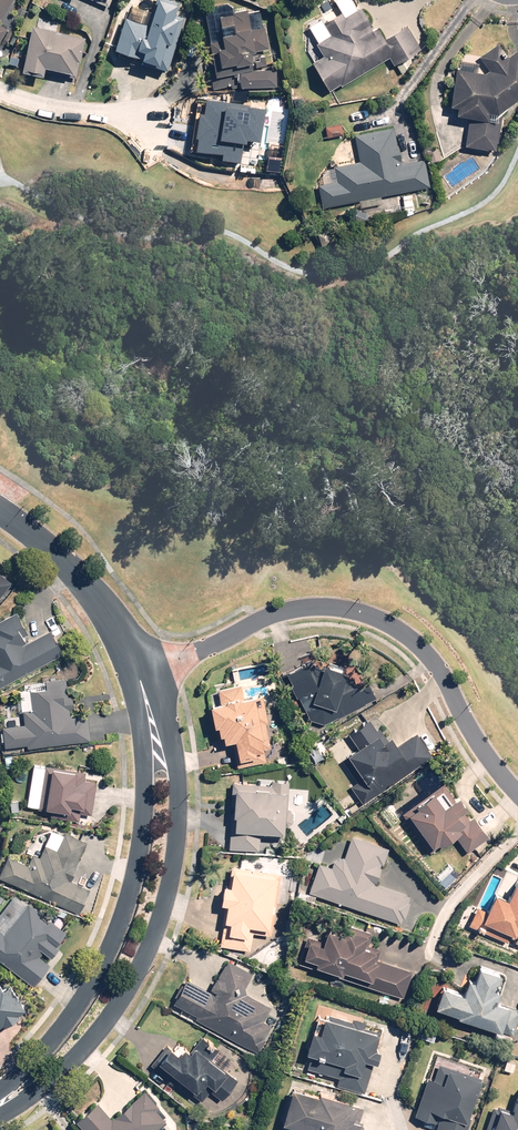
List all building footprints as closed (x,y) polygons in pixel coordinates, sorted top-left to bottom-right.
[(13,0),(0,0),(0,22),(13,0)] [(110,51),(165,70),(183,20),(175,18),(179,6),(163,0),(156,0),(146,27),(121,18),(110,51)] [(216,43),(206,43),(210,89),(231,88),(275,88),(275,71),(255,72),(254,57),(264,56),(263,26),(257,26),(256,11),(229,12),(229,17),(216,18),(216,28),(228,27),(228,36),(215,36),(216,43)] [(325,57),(312,65),(328,91),(338,84),(340,88),(386,57),(393,68),(419,51),(405,29),(385,43),(376,29),(372,31),(359,11),(347,19),(343,13),(322,27),(329,38),(317,46),(325,57)] [(77,63),(83,40),(30,27),(18,72),(39,77),(41,69),(69,76),(73,62),(77,63)] [(454,70),(446,108),(455,109),(453,116),(468,120),(462,147),(491,153),(497,127),(483,124),(485,116),(494,118),(517,100),(517,53),(517,51),(508,58),(497,43),(478,57),(487,71),(484,74),(454,70)] [(260,104),(201,101),(198,155),(221,156),(221,138),(258,140),(260,104)] [(393,129),(353,135),(357,163),(332,167),(334,181),(316,184),(319,204),(426,187),(422,161),(399,165),(393,129)] [(15,582),(0,569),(0,599),(15,582)] [(67,651),(53,627),(34,638),(25,622),(29,620),(22,608),(0,621),(0,691),(67,651)] [(312,687),(299,664),(275,676),(298,718),(322,725),(374,698),(364,678),(336,692),(342,672),(318,665),(312,687)] [(28,723),(7,723),(8,744),(29,743),(29,746),(93,744),(92,714),(68,715),(68,708),(77,707),(75,680),(32,682),(33,709),(27,709),(28,723)] [(217,703),(203,706),(207,728),(211,727),(213,737),(217,736),(218,743),(229,741),(234,768),(264,763),(261,749),(269,748),(260,696),(240,699),(238,686),(215,690),(217,703)] [(348,787),(361,805),(430,757),(414,734),(393,748),(387,738),(385,739),(377,727),(373,730),(366,719),(345,733),(354,747),(342,756),(343,758),(340,761),(355,782),(348,787)] [(82,768),(47,763),(41,808),(78,812),(79,808),(94,810),(98,780),(81,778),(82,768)] [(268,785),(228,783),(226,816),(229,817),(227,850),(256,852),(257,837),(282,839),(286,782),(268,781),(268,785)] [(440,784),(399,814),(428,853),(451,836),(465,853),(486,838),(471,817),(467,820),(460,812),(462,810),(453,797),(451,799),(440,784)] [(31,862),(11,853),(1,875),(84,910),(94,887),(74,878),(80,865),(77,864),(87,840),(66,831),(58,849),(47,845),(42,857),(35,854),(31,862)] [(316,864),(306,893),(398,924),(400,919),(402,920),(408,903),(406,902),(408,897),(371,885),(372,883),(373,883),(378,867),(377,867),(378,865),(381,865),(386,849),(349,836),(341,858),(340,857),(331,861),(329,868),(316,864)] [(278,875),(228,866),(224,887),(217,886),(214,905),(221,906),(215,945),(247,951),(250,933),(268,936),(278,875)] [(466,925),(505,944),(508,938),(511,939),(510,943),(517,947),(517,886),(510,882),(502,900),(489,894),(481,910),(474,907),(466,925)] [(36,984),(52,964),(41,956),(46,949),(54,954),(61,945),(60,944),(69,931),(50,916),(48,920),(43,916),(45,913),(29,902),(6,932),(0,928),(0,956),(36,984)] [(302,936),(293,964),(401,999),(410,971),(375,960),(378,948),(367,945),(371,933),(341,924),(337,935),(322,930),(318,941),(302,936)] [(194,1017),(193,1019),(257,1054),(264,1041),(261,1040),(269,1026),(261,1021),(268,1008),(240,993),(250,974),(225,960),(215,979),(212,978),(206,989),(213,993),(212,995),(183,979),(170,1004),(194,1017)] [(452,1016),(451,1018),(495,1033),(504,1008),(491,1004),(494,993),(490,991),(495,976),(473,968),(469,982),(463,980),(458,993),(436,986),(429,1008),(452,1016)] [(0,981),(0,1025),(8,1020),(9,1021),(26,1010),(24,1007),(29,1004),(15,981),(12,983),(8,977),(0,981)] [(342,1075),(340,1083),(367,1091),(378,1056),(384,1058),(388,1045),(381,1044),(386,1028),(369,1023),(370,1019),(357,1015),(355,1019),(332,1012),(327,1028),(320,1026),(313,1048),(316,1049),(311,1066),(342,1075)] [(170,1042),(154,1062),(180,1082),(186,1074),(190,1077),(185,1083),(204,1098),(213,1088),(225,1098),(244,1074),(214,1051),(219,1045),(203,1031),(192,1044),(189,1041),(184,1048),(176,1042),(173,1045),(170,1042)] [(431,1129),(463,1129),(479,1079),(436,1065),(431,1081),(424,1079),(412,1117),(433,1124),(431,1129)] [(305,1129),(366,1129),(370,1118),(359,1115),(363,1102),(358,1100),(360,1097),(327,1087),(326,1091),(300,1083),(290,1118),(307,1124),(305,1129)] [(515,1086),(507,1110),(495,1106),(494,1109),(490,1107),(483,1129),(517,1129),(517,1087),(515,1086)] [(80,1118),(90,1129),(157,1129),(170,1119),(160,1108),(162,1106),(148,1089),(114,1116),(101,1100),(80,1118)]
